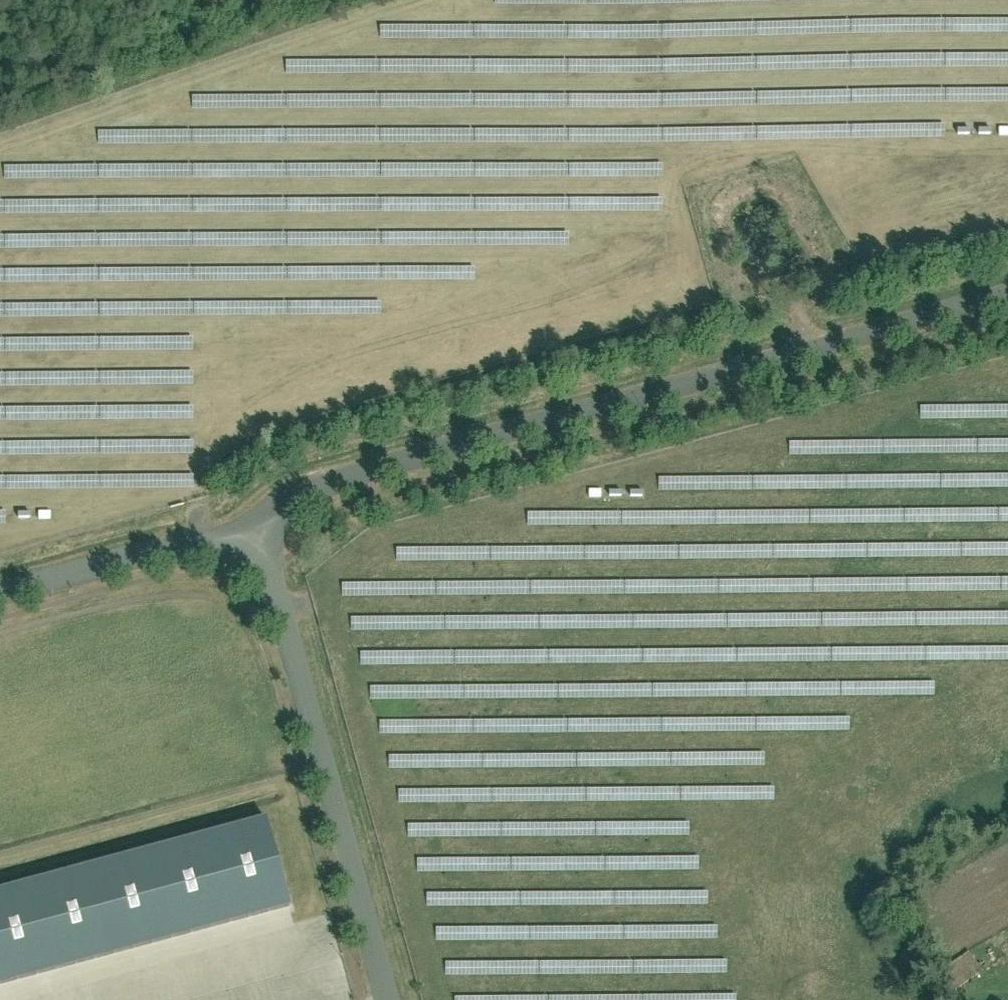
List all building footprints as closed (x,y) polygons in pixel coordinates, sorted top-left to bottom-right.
[(265,818),(0,891),(0,988),(290,908),(265,818)]
